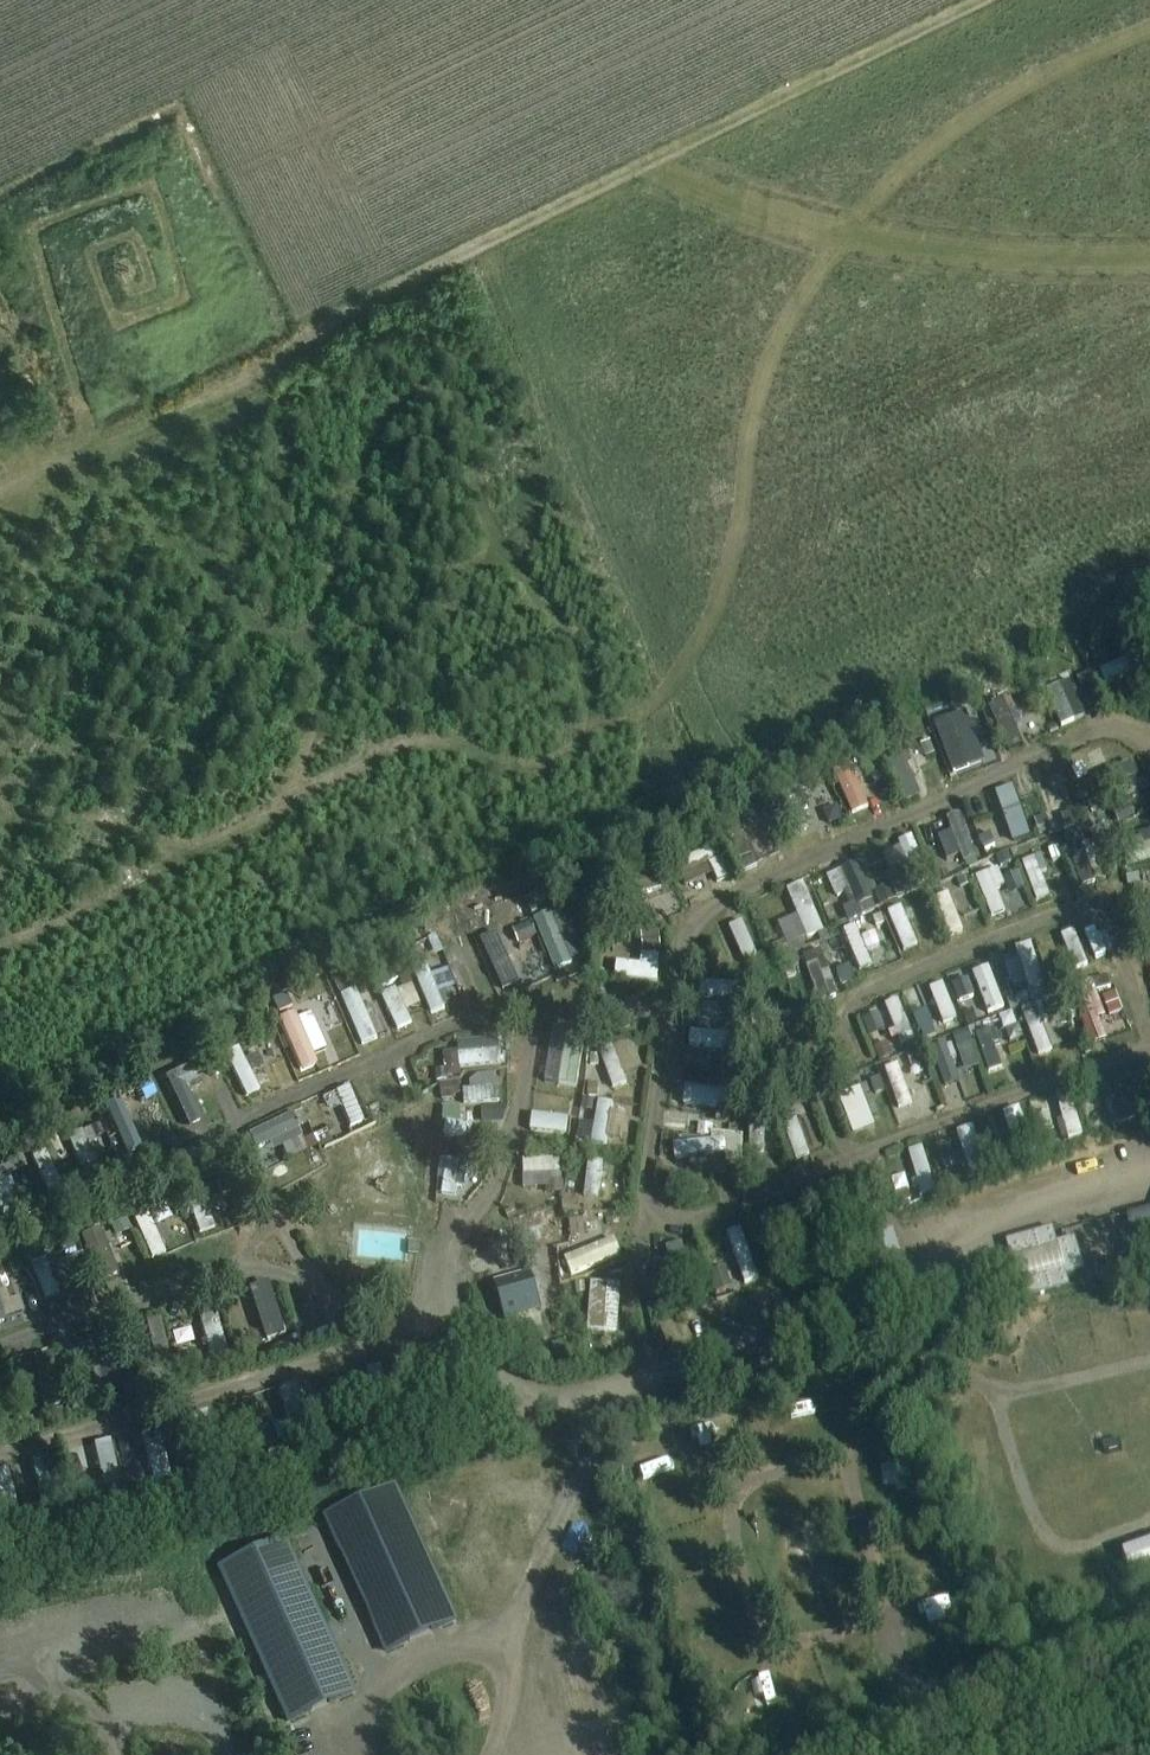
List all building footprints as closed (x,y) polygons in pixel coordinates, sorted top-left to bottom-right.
[(1065,679),(1045,686),(1057,722),(1078,715),(1065,679)] [(907,760),(893,764),(904,796),(918,791),(907,760)] [(857,808),(868,803),(862,790),(872,786),(865,770),(844,779),(857,808)] [(995,787),(1013,838),(1033,831),(1015,780),(995,787)] [(962,807),(947,813),(953,828),(940,833),(951,862),(979,851),(962,807)] [(744,868),(759,862),(743,815),(728,820),(744,868)] [(915,830),(900,837),(919,878),(933,871),(915,830)] [(682,857),(689,872),(725,855),(718,840),(682,857)] [(1044,851),(1026,856),(1035,898),(1054,893),(1044,851)] [(840,901),(843,900),(850,917),(865,911),(861,900),(873,896),(859,859),(829,871),(840,901)] [(977,871),(994,914),(1007,909),(998,885),(1007,882),(1000,863),(977,871)] [(798,913),(782,917),(788,942),(823,933),(809,881),(791,886),(798,913)] [(884,901),(898,895),(893,881),(879,887),(884,901)] [(952,888),(937,894),(952,933),(967,927),(952,888)] [(535,914),(553,965),(585,954),(567,903),(535,914)] [(906,947),(919,941),(903,903),(890,909),(906,947)] [(747,904),(731,909),(742,941),(758,936),(747,904)] [(863,968),(877,962),(859,920),(845,926),(863,968)] [(1034,938),(1019,942),(1028,984),(1044,980),(1034,938)] [(533,976),(526,960),(517,964),(507,942),(489,950),(507,988),(533,976)] [(804,952),(821,999),(841,991),(823,945),(804,952)] [(466,995),(481,990),(467,947),(452,952),(466,995)] [(443,986),(460,981),(455,962),(420,973),(431,1010),(449,1005),(443,986)] [(842,981),(857,977),(854,962),(838,965),(842,981)] [(976,966),(988,1007),(1002,1002),(991,962),(976,966)] [(952,981),(961,999),(979,989),(971,972),(952,981)] [(946,978),(931,983),(944,1021),(959,1016),(946,978)] [(397,1026),(412,1021),(399,985),(385,989),(397,1026)] [(614,1026),(634,1024),(632,985),(612,986),(614,1026)] [(863,1011),(879,1056),(900,1049),(893,1027),(910,1021),(901,997),(863,1011)] [(1048,1001),(1025,1009),(1039,1052),(1062,1044),(1048,1001)] [(976,1029),(991,1070),(1009,1063),(993,1023),(976,1029)] [(956,1061),(977,1052),(970,1034),(934,1048),(947,1081),(962,1075),(956,1061)] [(634,1036),(602,1047),(614,1082),(646,1071),(634,1036)] [(254,1085),(268,1080),(253,1040),(239,1045),(254,1085)] [(461,1046),(445,1048),(447,1068),(490,1064),(487,1042),(461,1045),(461,1046)] [(893,1101),(910,1098),(905,1060),(888,1063),(893,1101)] [(499,1070),(467,1072),(469,1101),(501,1099),(499,1070)] [(199,1071),(173,1076),(181,1112),(198,1109),(194,1089),(202,1087),(199,1071)] [(350,1122),(364,1118),(354,1081),(339,1085),(350,1122)] [(1056,1090),(1071,1134),(1087,1129),(1072,1084),(1056,1090)] [(685,1085),(685,1103),(720,1103),(720,1085),(685,1085)] [(873,1125),(858,1085),(841,1091),(856,1131),(873,1125)] [(597,1109),(600,1135),(617,1133),(614,1107),(597,1109)] [(536,1108),(534,1124),(571,1130),(573,1114),(536,1108)] [(291,1109),(248,1129),(257,1148),(281,1138),(289,1154),(308,1145),(291,1109)] [(124,1158),(141,1151),(126,1110),(109,1116),(124,1158)] [(1020,1144),(1032,1139),(1022,1112),(1010,1116),(1020,1144)] [(796,1154),(810,1150),(801,1118),(787,1122),(796,1154)] [(750,1119),(751,1150),(767,1149),(766,1119),(750,1119)] [(972,1163),(989,1155),(975,1121),(957,1128),(972,1163)] [(94,1123),(72,1128),(82,1167),(103,1162),(94,1123)] [(927,1141),(908,1145),(913,1170),(895,1173),(899,1196),(937,1189),(927,1141)] [(591,1155),(584,1192),(601,1195),(608,1158),(591,1155)] [(0,1171),(0,1205),(2,1210),(16,1206),(4,1170),(0,1171)] [(136,1214),(152,1255),(167,1249),(151,1208),(136,1214)] [(1126,1218),(1129,1230),(1149,1225),(1149,1211),(1126,1218)] [(82,1233),(98,1274),(118,1267),(111,1249),(121,1245),(112,1221),(82,1233)] [(1085,1272),(1075,1238),(1058,1244),(1054,1229),(1006,1243),(1023,1300),(1034,1297),(1071,1286),(1068,1277),(1085,1272)] [(715,1230),(701,1237),(709,1252),(723,1245),(715,1230)] [(894,1232),(866,1241),(873,1262),(900,1253),(894,1232)] [(1139,1236),(1143,1250),(1149,1248),(1149,1233),(1139,1236)] [(686,1240),(668,1242),(674,1280),(691,1277),(686,1240)] [(417,1242),(409,1241),(408,1253),(416,1254),(417,1242)] [(32,1258),(46,1297),(72,1288),(58,1249),(32,1258)] [(726,1263),(712,1269),(720,1288),(734,1282),(726,1263)] [(508,1318),(543,1309),(533,1272),(498,1282),(508,1318)] [(590,1327),(622,1327),(621,1278),(590,1278),(590,1327)] [(252,1289),(255,1327),(278,1325),(275,1288),(252,1289)] [(216,1299),(198,1303),(211,1352),(229,1348),(216,1299)] [(154,1365),(171,1364),(167,1314),(151,1315),(154,1365)] [(292,1386),(302,1422),(317,1418),(307,1382),(292,1386)] [(400,1489),(334,1517),(387,1676),(454,1648),(400,1489)] [(283,1640),(322,1754),(402,1754),(353,1610),(283,1640)]
